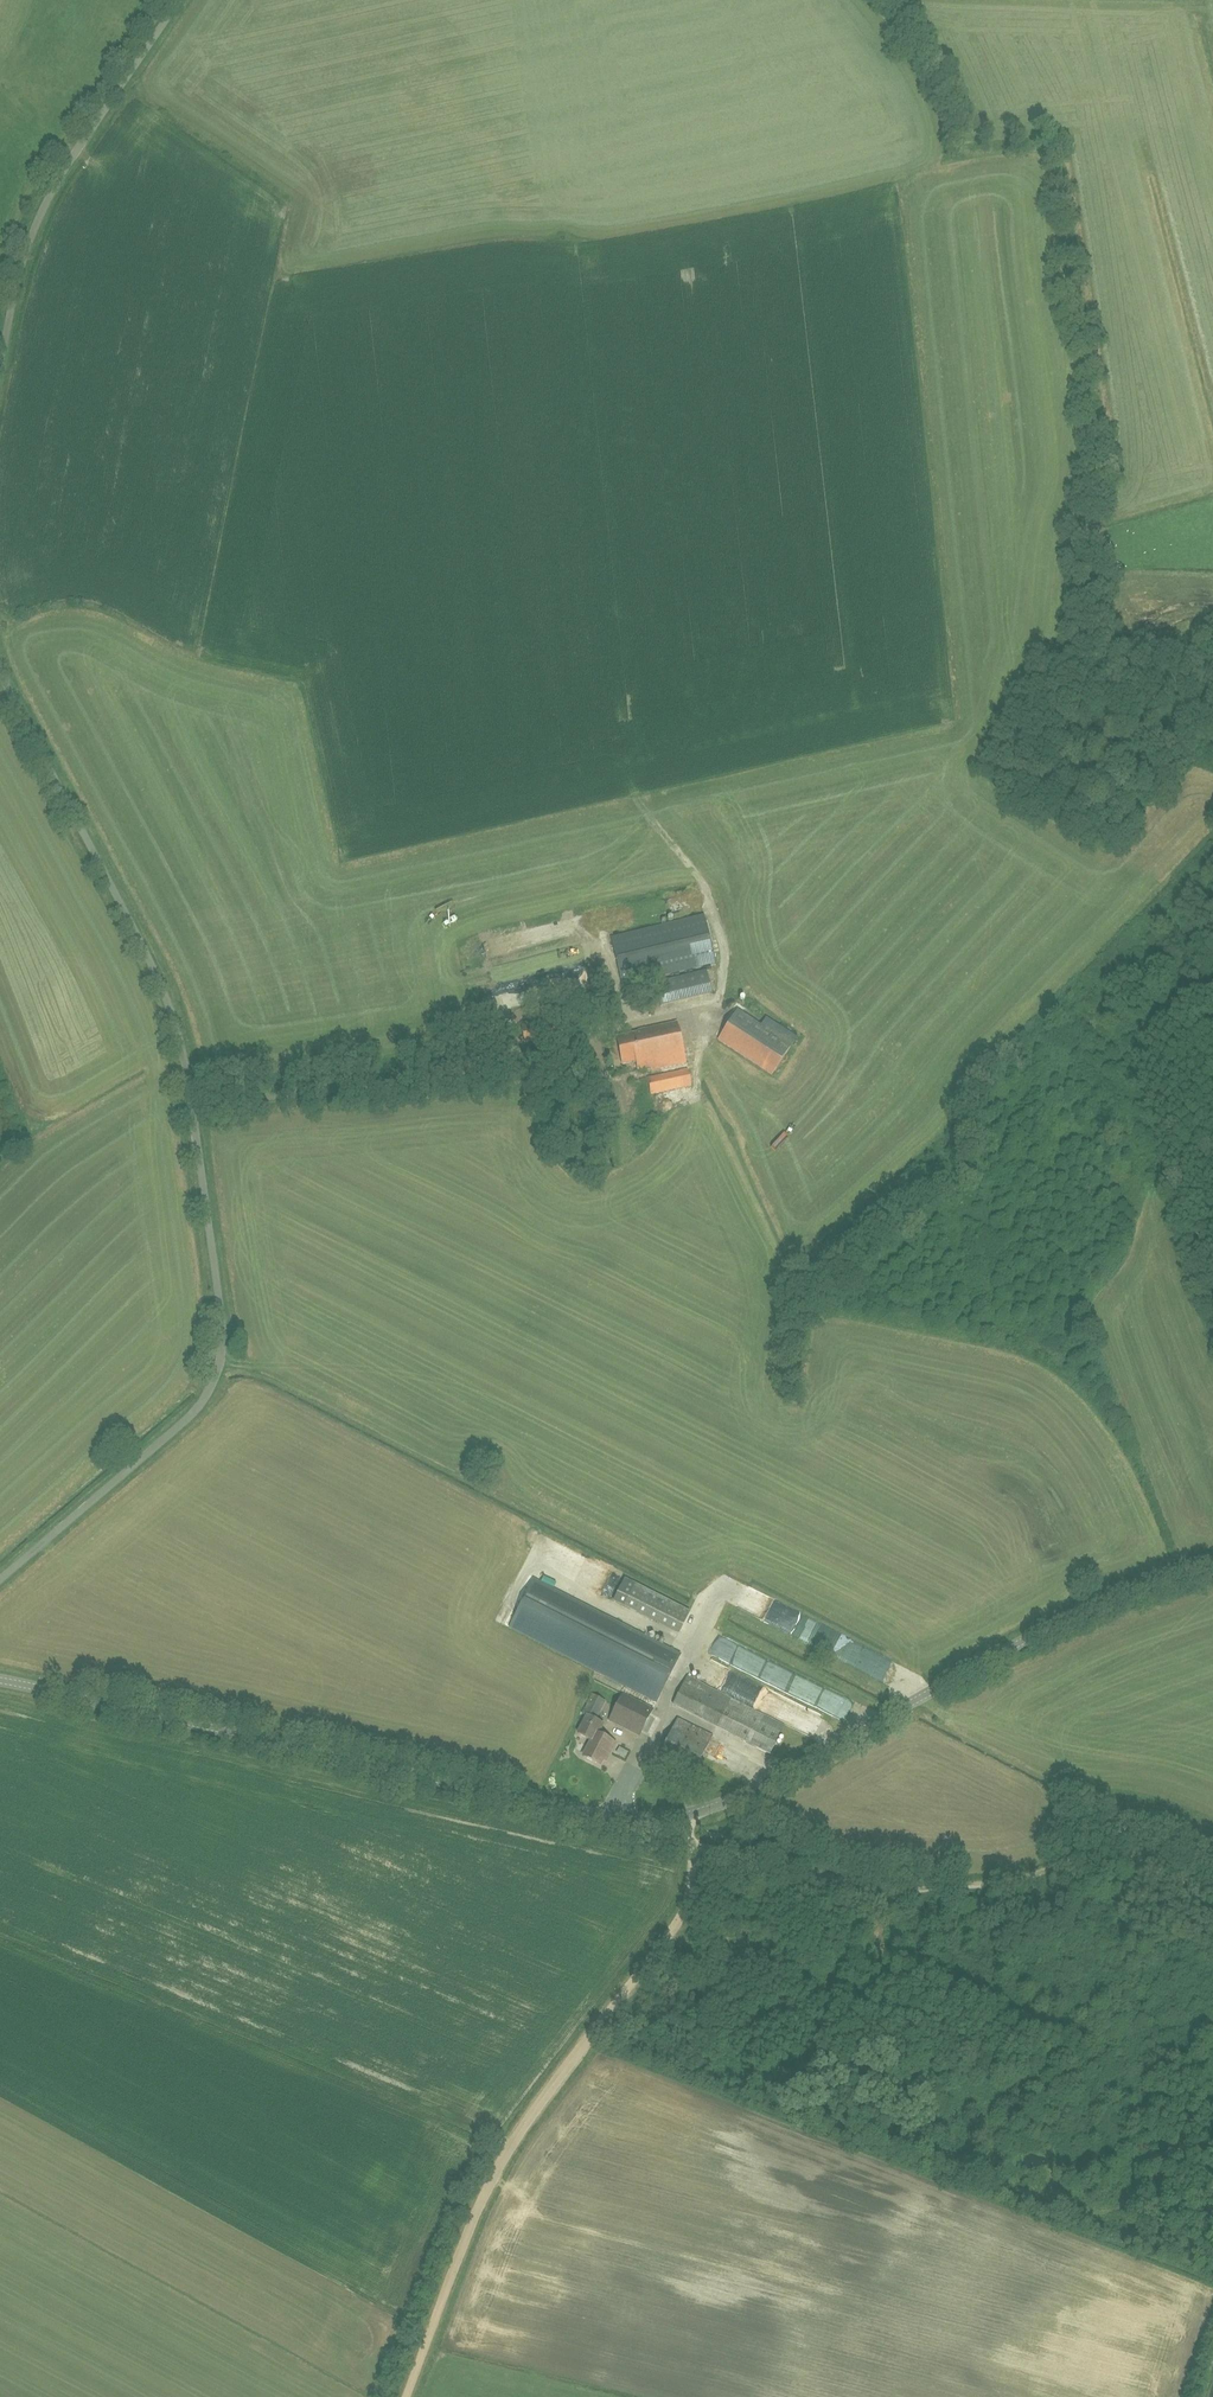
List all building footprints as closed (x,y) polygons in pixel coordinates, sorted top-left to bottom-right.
[(680,887),(681,896),(684,895),(685,904),(690,903),(689,887),(680,887)] [(622,985),(715,963),(703,915),(611,937),(622,985)] [(712,995),(706,970),(654,982),(660,1008),(712,995)] [(766,1018),(760,1026),(737,1011),(718,1040),(771,1075),(791,1046),(796,1038),(766,1018)] [(686,1064),(677,1022),(643,1029),(644,1031),(616,1037),(622,1065),(635,1062),(637,1071),(650,1068),(651,1071),(686,1064)] [(646,1078),(651,1095),(692,1087),(687,1069),(646,1078)] [(613,1601),(624,1606),(677,1634),(688,1612),(623,1580),(613,1601)] [(680,1655),(616,1622),(570,1599),(546,1646),(656,1702),(680,1655)] [(535,1602),(533,1610),(546,1612),(548,1604),(535,1602)] [(802,1676),(794,1689),(839,1714),(846,1700),(802,1676)] [(784,1727),(764,1716),(687,1677),(672,1705),(750,1744),(770,1755),(784,1727)] [(608,1721),(639,1736),(653,1709),(622,1693),(608,1721)] [(595,1733),(598,1734),(603,1724),(595,1720),(604,1702),(591,1696),(582,1715),(586,1717),(577,1734),(591,1741),(595,1733)] [(806,1729),(815,1714),(803,1707),(798,1715),(803,1717),(798,1725),(806,1729)] [(711,1736),(677,1719),(659,1757),(693,1774),(711,1736)] [(614,1743),(598,1734),(595,1733),(591,1741),(583,1757),(599,1765),(602,1760),(605,1761),(614,1743)]
